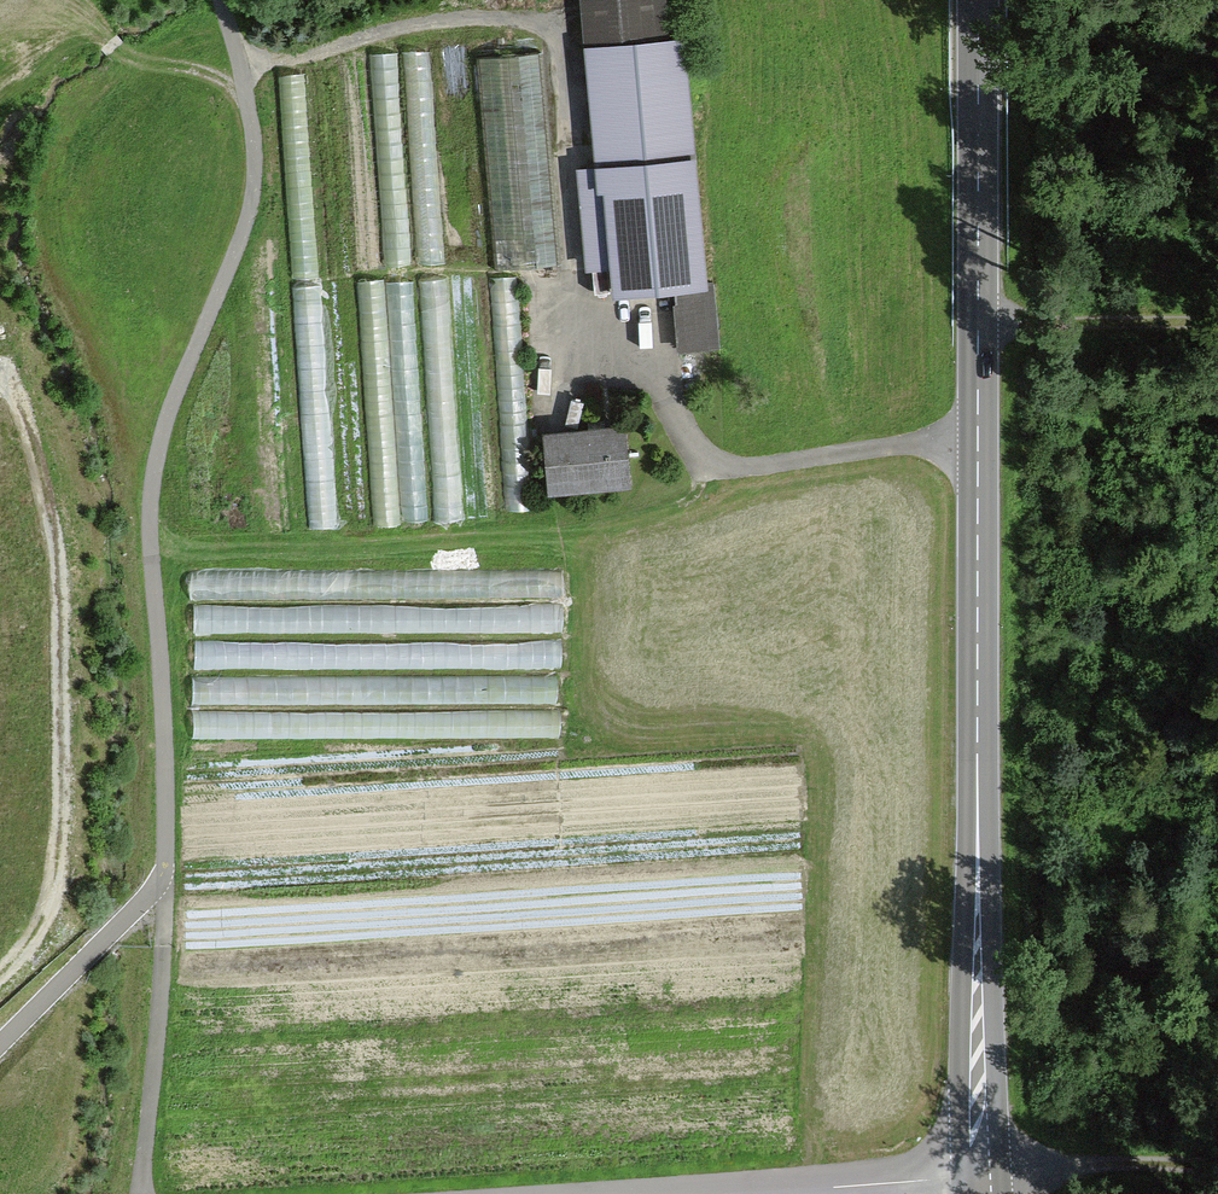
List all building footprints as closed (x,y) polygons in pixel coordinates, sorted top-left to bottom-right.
[(619,284),(664,279),(673,351),(709,347),(665,0),(582,0),(619,284)] [(544,53),(484,58),(501,266),(561,261),(544,53)] [(359,279),(361,309),(385,307),(383,277),(359,279)] [(336,526),(324,285),(297,286),(309,528),(336,526)] [(425,323),(447,324),(449,286),(427,285),(425,323)] [(625,481),(619,424),(597,426),(545,432),(551,489),(625,481)] [(269,677),(240,677),(239,699),(268,699),(269,677)] [(432,700),(433,678),(343,677),(343,699),(432,700)] [(504,677),(504,698),(550,698),(550,677),(504,677)] [(560,709),(194,712),(194,736),(561,733),(560,709)]
